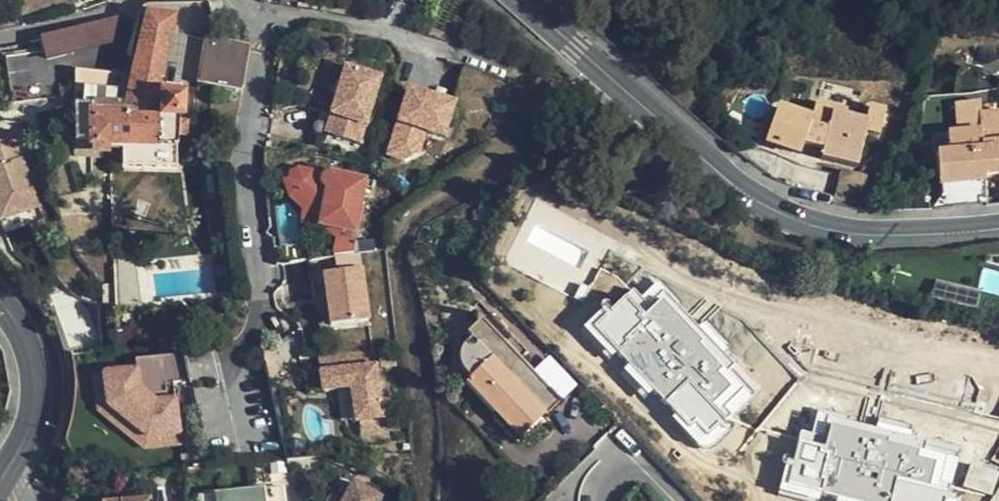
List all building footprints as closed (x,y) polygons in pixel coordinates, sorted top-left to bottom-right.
[(45,0),(19,0),(14,17),(38,23),(45,0)] [(177,19),(145,13),(128,76),(75,71),(75,144),(90,145),(90,161),(110,160),(110,150),(173,151),(173,146),(177,147),(178,140),(189,140),(189,124),(186,124),(187,94),(182,94),(182,88),(162,85),(177,19)] [(202,43),(197,88),(231,91),(238,47),(202,43)] [(380,85),(345,75),(331,121),(339,124),(333,143),(360,150),(380,85)] [(453,110),(407,96),(385,162),(400,167),(417,158),(424,139),(442,144),(453,110)] [(995,105),(998,131),(990,132),(991,151),(981,152),(984,189),(998,187),(998,104),(995,105)] [(928,142),(936,113),(919,108),(915,126),(893,120),(895,114),(863,106),(860,117),(824,107),(813,145),(845,154),(848,146),(869,152),(868,159),(903,169),(912,138),(928,142)] [(333,143),(339,124),(331,121),(320,118),(314,137),(333,143)] [(7,234),(46,222),(22,147),(0,145),(0,210),(7,234)] [(280,191),(285,199),(310,221),(309,228),(311,228),(337,233),(343,234),(352,183),(306,174),(300,176),(296,171),(288,170),(279,175),(278,178),(278,181),(280,183),(280,186),(280,191)] [(337,233),(311,228),(308,247),(305,264),(331,261),(337,233)] [(309,276),(348,271),(346,259),(331,261),(305,264),(295,266),(303,330),(318,328),(309,276)] [(348,271),(309,276),(318,328),(356,324),(348,271)] [(724,420),(757,389),(678,305),(681,302),(660,279),(642,296),(635,289),(613,308),(609,304),(588,323),(701,446),(707,449),(713,448),(733,427),(733,423),(732,422),(726,422),(724,420)] [(972,311),(977,290),(945,282),(940,304),(972,311)] [(572,398),(478,303),(445,335),(494,386),(506,375),(549,421),(572,398)] [(182,353),(134,360),(135,368),(138,367),(141,387),(156,398),(174,397),(172,382),(187,381),(182,353)] [(366,354),(335,358),(337,373),(307,377),(310,397),(343,392),(347,426),(375,422),(366,354)] [(335,358),(305,362),(307,377),(337,373),(335,358)] [(94,413),(90,374),(107,371),(107,364),(81,367),(87,414),(94,413)] [(138,367),(90,374),(94,413),(143,451),(184,446),(176,399),(174,397),(156,398),(141,387),(138,367)] [(958,452),(845,422),(847,418),(817,410),(810,434),(801,431),(793,459),(787,458),(779,485),(835,500),(956,500),(957,497),(956,494),(954,493),(949,496),(946,495),(958,452)] [(971,464),(963,487),(992,496),(998,473),(998,472),(971,464)] [(352,481),(341,500),(382,500),(384,496),(352,481)] [(198,500),(285,500),(283,486),(198,496),(198,500)]
